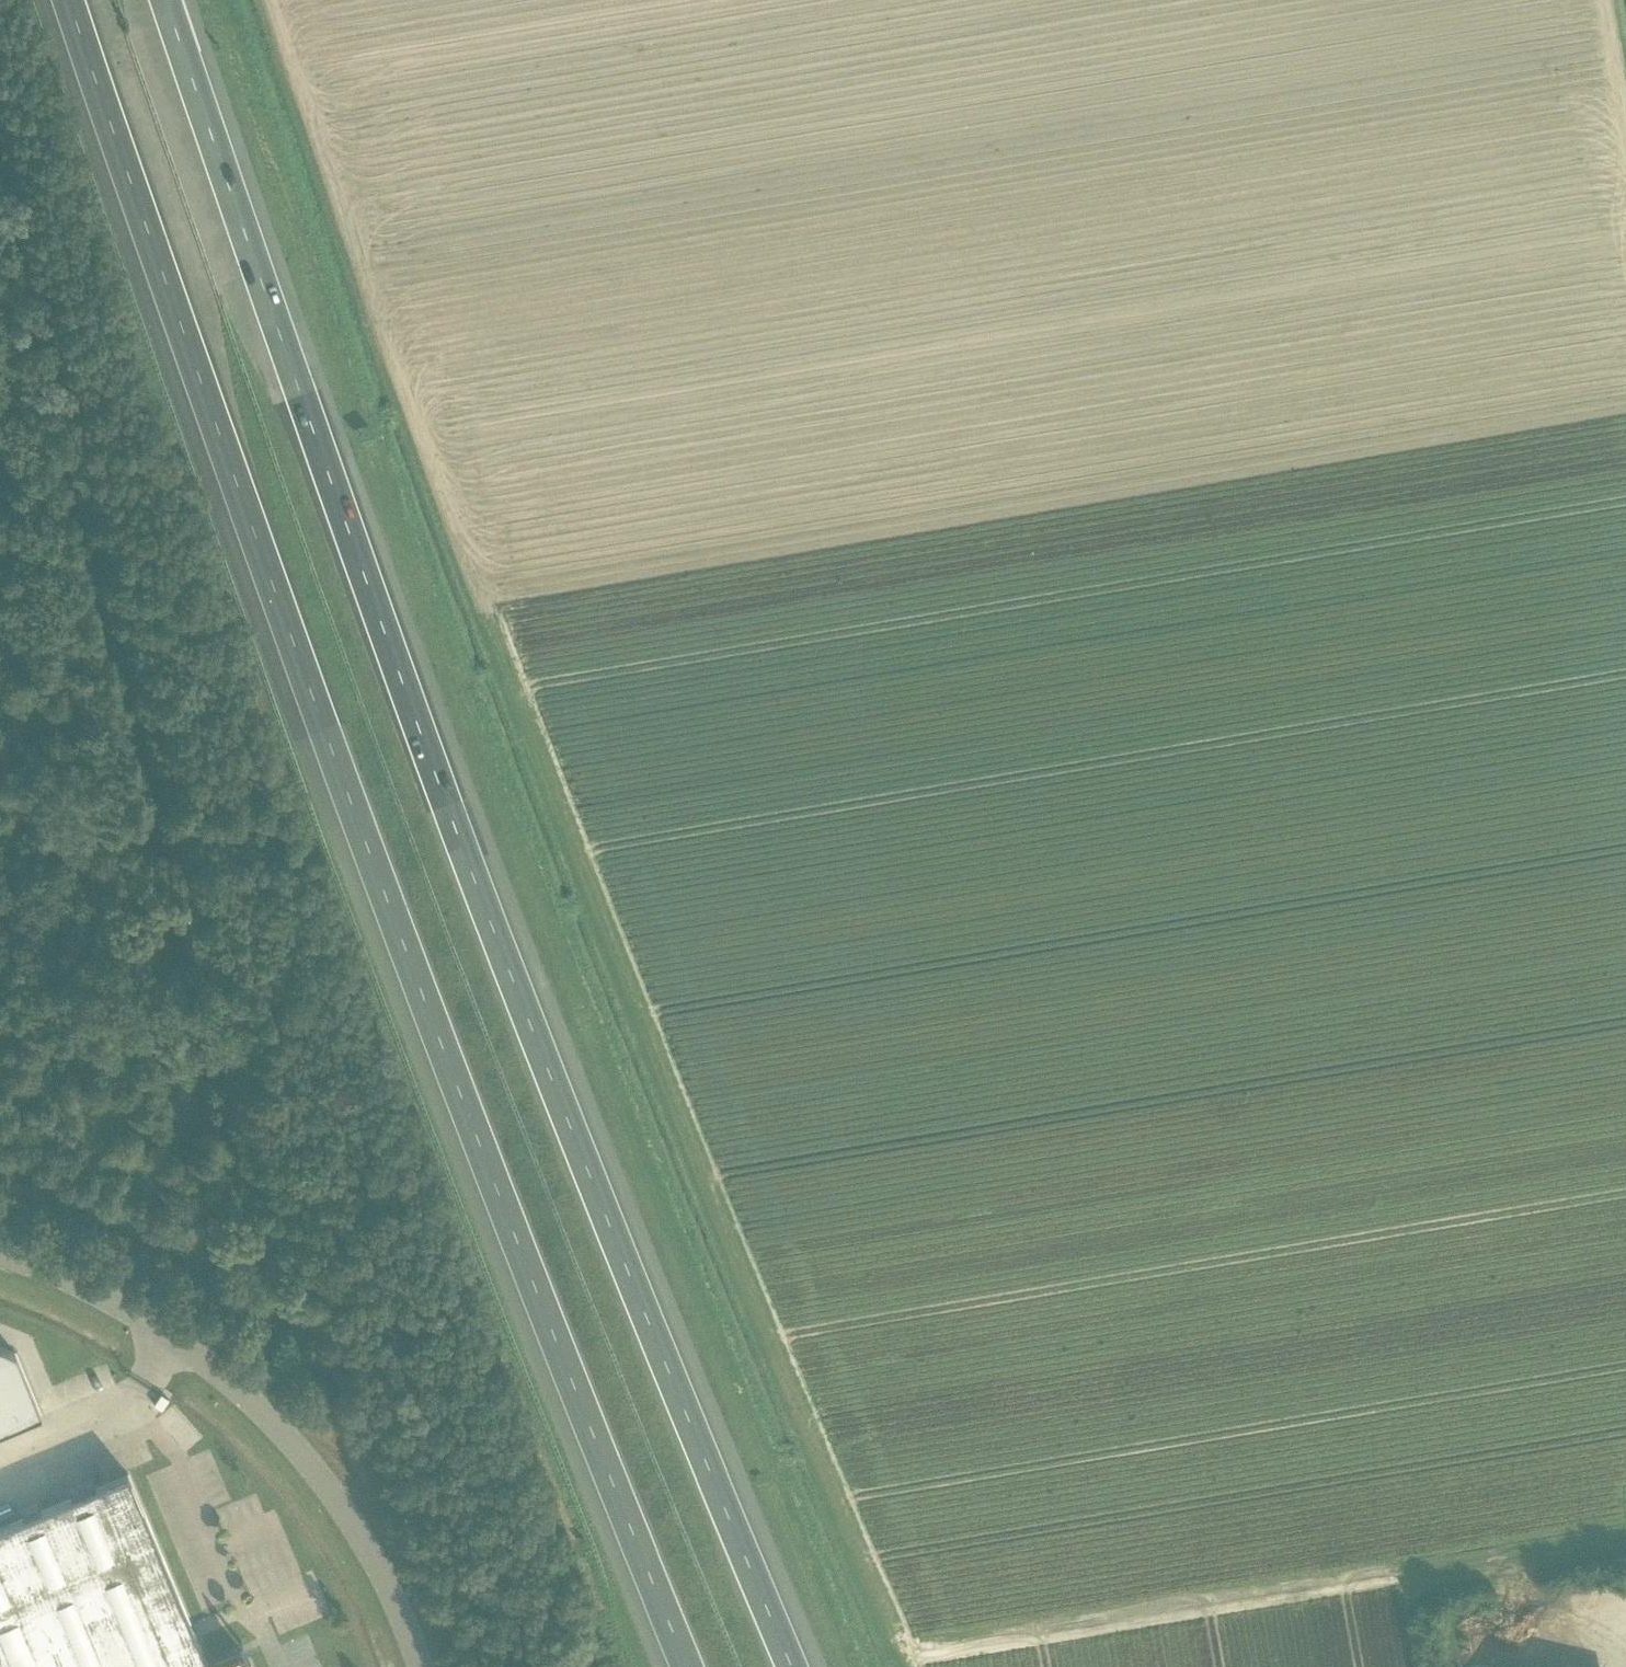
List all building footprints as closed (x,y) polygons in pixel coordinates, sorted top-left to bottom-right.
[(15,1352),(0,1345),(0,1431),(41,1414),(15,1352)] [(128,1474),(103,1484),(0,1526),(0,1666),(209,1666),(128,1474)]
